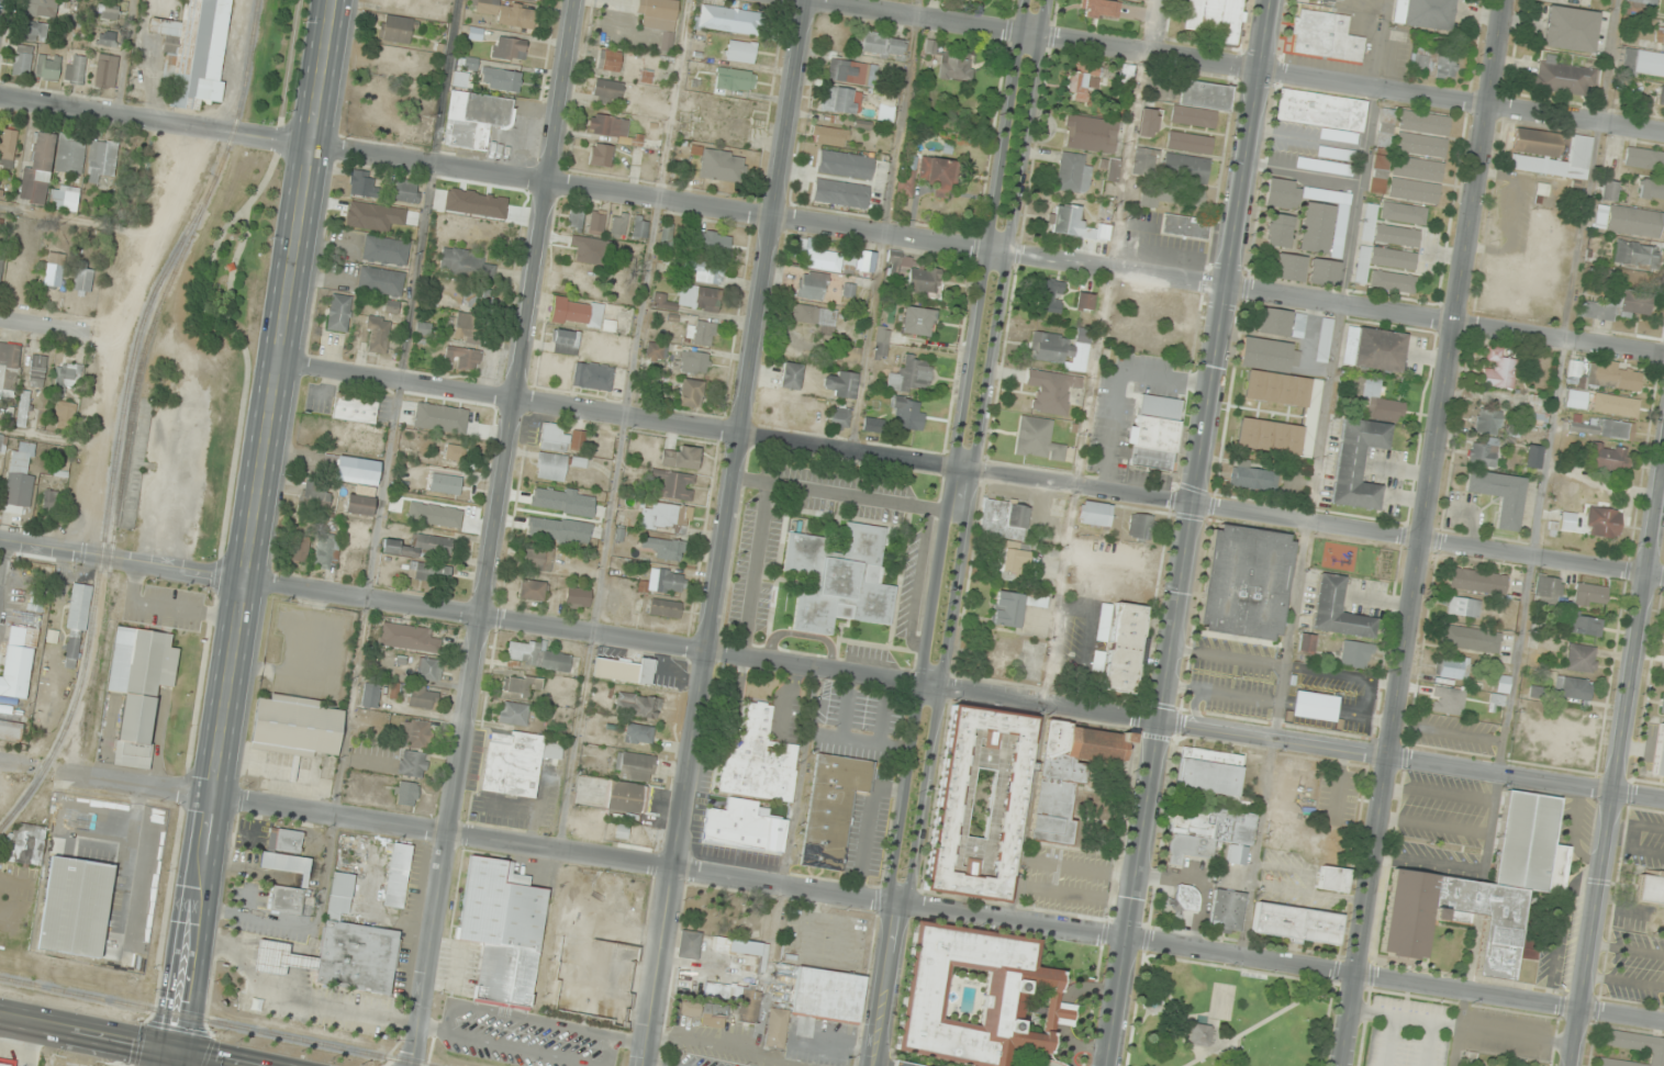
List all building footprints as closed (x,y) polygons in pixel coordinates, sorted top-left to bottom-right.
[(59,1),(54,0),(23,0),(21,12),(55,19),(59,1)] [(183,22),(151,19),(150,33),(166,35),(161,81),(172,83),(170,107),(199,111),(200,100),(219,102),(231,0),(186,0),(183,22)] [(534,30),(537,7),(490,0),(477,0),(475,9),(499,13),(497,24),(534,30)] [(672,47),(678,0),(639,0),(637,17),(643,18),(642,28),(663,31),(661,46),(672,47)] [(1184,30),(1218,34),(1216,44),(1239,47),(1245,0),(1188,0),(1184,30)] [(1450,33),(1455,0),(1396,0),(1392,24),(1450,33)] [(760,37),(763,13),(698,3),(695,28),(760,37)] [(118,20),(119,6),(99,4),(98,18),(118,20)] [(1593,54),(1599,12),(1546,5),(1541,47),(1593,54)] [(1349,16),(1296,8),(1289,52),(1361,63),(1365,39),(1346,36),(1349,16)] [(413,19),(383,15),(379,39),(410,44),(413,19)] [(20,39),(46,43),(49,25),(23,21),(20,39)] [(1655,44),(1663,45),(1663,26),(1657,26),(1655,44)] [(97,45),(117,48),(120,34),(100,31),(97,45)] [(901,58),(904,38),(862,31),(858,51),(901,58)] [(491,58),(525,61),(527,39),(493,36),(491,58)] [(757,43),(728,40),(726,61),(755,63),(757,43)] [(935,54),(935,41),(927,41),(927,54),(935,54)] [(33,46),(15,44),(13,73),(30,75),(33,46)] [(1454,79),(1457,58),(1433,54),(1434,47),(1414,44),(1410,72),(1454,79)] [(1621,71),(1663,78),(1663,54),(1625,47),(1621,71)] [(622,52),(600,49),(597,70),(620,73),(622,52)] [(58,82),(62,57),(38,53),(35,79),(58,82)] [(94,85),(114,88),(119,57),(99,53),(94,85)] [(973,55),(940,53),(939,79),(972,81),(973,55)] [(67,55),(66,82),(84,83),(85,56),(67,55)] [(827,79),(871,88),(876,67),(832,57),(827,79)] [(464,69),(477,68),(476,58),(463,59),(464,69)] [(1535,61),(1532,90),(1582,96),(1583,86),(1594,87),(1597,68),(1535,61)] [(480,89),(520,92),(522,71),(482,68),(480,89)] [(754,93),(755,71),(715,68),(714,91),(754,93)] [(467,88),(468,73),(454,72),(453,87),(467,88)] [(1068,101),(1092,101),(1092,73),(1068,73),(1068,101)] [(593,98),(621,100),(623,82),(595,80),(593,98)] [(1179,105),(1172,104),(1170,122),(1214,128),(1216,111),(1231,113),(1234,86),(1182,80),(1179,105)] [(831,97),(824,96),(821,109),(854,115),(859,92),(833,87),(831,97)] [(1366,101),(1280,88),(1275,120),(1322,126),(1321,132),(1361,138),(1366,101)] [(515,99),(451,91),(444,145),(487,151),(490,126),(511,129),(515,99)] [(1159,110),(1141,108),(1137,135),(1155,138),(1159,110)] [(1444,162),(1389,155),(1395,110),(1381,108),(1369,191),(1386,194),(1388,175),(1441,182),(1444,162)] [(1447,137),(1450,117),(1401,109),(1398,129),(1447,137)] [(630,119),(591,114),(588,135),(641,143),(642,137),(628,135),(630,119)] [(1114,154),(1118,121),(1066,114),(1062,147),(1114,154)] [(846,131),(815,125),(811,141),(843,147),(846,131)] [(1509,170),(1586,180),(1592,137),(1572,135),(1568,163),(1557,162),(1560,134),(1514,128),(1509,170)] [(0,130),(0,166),(17,166),(17,130),(0,130)] [(55,134),(31,131),(22,203),(46,205),(55,134)] [(1213,138),(1169,131),(1166,148),(1211,155),(1213,138)] [(1444,159),(1447,140),(1398,132),(1394,150),(1444,159)] [(86,137),(60,133),(55,171),(81,174),(86,137)] [(102,184),(103,175),(114,177),(118,143),(92,139),(86,182),(102,184)] [(613,168),(615,147),(591,144),(589,165),(613,168)] [(746,155),(691,146),(690,154),(702,156),(698,177),(741,184),(746,155)] [(1353,161),(1354,150),(1318,147),(1317,158),(1353,161)] [(1627,147),(1624,164),(1663,171),(1663,153),(1627,147)] [(816,172),(870,180),(873,157),(819,149),(816,172)] [(1158,149),(1135,149),(1135,164),(1158,164),(1158,149)] [(931,194),(949,199),(958,165),(909,151),(897,195),(911,199),(917,178),(934,182),(931,194)] [(1055,189),(1087,194),(1091,168),(1082,166),(1083,155),(1061,152),(1055,189)] [(1206,185),(1210,159),(1165,153),(1161,178),(1206,185)] [(1104,181),(1115,184),(1121,163),(1109,160),(1104,181)] [(371,198),(375,174),(352,170),(348,195),(371,198)] [(1436,205),(1440,185),(1391,177),(1387,196),(1436,205)] [(1264,207),(1296,211),(1299,182),(1267,178),(1264,207)] [(869,186),(815,179),(812,201),(866,208),(869,186)] [(1663,201),(1663,182),(1641,179),(1639,197),(1663,201)] [(1203,208),(1206,193),(1144,181),(1139,205),(1158,209),(1160,200),(1203,208)] [(1601,200),(1616,200),(1616,181),(1601,181),(1601,200)] [(393,199),(417,204),(421,187),(397,182),(393,199)] [(1556,194),(1550,194),(1550,184),(1536,184),(1536,206),(1556,206),(1556,194)] [(78,187),(50,187),(50,210),(78,210),(78,187)] [(453,210),(501,215),(503,196),(455,191),(453,210)] [(1379,218),(1423,227),(1427,209),(1383,200),(1379,218)] [(1298,250),(1326,255),(1334,206),(1305,202),(1298,250)] [(1361,241),(1418,248),(1420,230),(1374,224),(1377,205),(1366,203),(1361,241)] [(1082,208),(1056,204),(1051,233),(1078,237),(1077,248),(1106,253),(1110,226),(1100,224),(1099,230),(1079,226),(1082,208)] [(1597,204),(1593,230),(1663,240),(1663,213),(1597,204)] [(371,208),(346,206),(344,227),(369,229),(371,208)] [(568,231),(583,232),(585,209),(571,208),(568,231)] [(607,211),(591,209),(588,234),(603,237),(607,211)] [(628,214),(614,212),(611,235),(625,237),(628,214)] [(1208,240),(1210,220),(1163,214),(1161,234),(1208,240)] [(1290,248),(1292,216),(1267,214),(1266,247),(1290,248)] [(632,238),(646,239),(649,217),(635,216),(632,238)] [(672,243),(672,225),(662,225),(662,243),(672,243)] [(730,233),(700,233),(700,251),(730,251),(730,233)] [(406,266),(410,242),(365,236),(362,261),(406,266)] [(1657,247),(1618,242),(1615,263),(1654,269),(1657,247)] [(803,271),(842,271),(842,246),(796,245),(795,258),(803,259),(803,271)] [(1369,265),(1414,271),(1417,253),(1359,245),(1354,284),(1366,286),(1369,265)] [(496,266),(484,265),(485,258),(473,257),(474,251),(442,248),(440,271),(495,276),(496,266)] [(899,276),(901,252),(888,250),(886,275),(899,276)] [(858,272),(873,272),(873,251),(858,251),(858,272)] [(44,285),(61,288),(66,255),(49,252),(44,285)] [(1306,258),(1278,253),(1274,279),(1302,283),(1306,258)] [(1308,282),(1335,288),(1340,263),(1313,258),(1308,282)] [(695,281),(722,285),(724,266),(698,262),(695,281)] [(940,297),(944,272),(910,266),(905,291),(940,297)] [(402,297),(405,272),(360,267),(357,291),(402,297)] [(90,296),(94,271),(78,268),(74,293),(90,296)] [(1369,287),(1413,295),(1416,277),(1372,270),(1369,287)] [(796,296),(821,301),(826,276),(801,271),(796,296)] [(1064,281),(1040,279),(1037,312),(1060,315),(1064,281)] [(718,312),(721,291),(681,284),(677,306),(718,312)] [(491,292),(468,286),(464,301),(487,307),(491,292)] [(1610,303),(1580,300),(1578,318),(1613,321),(1614,313),(1648,317),(1650,294),(1611,290),(1610,303)] [(1075,308),(1092,310),(1094,294),(1077,292),(1075,308)] [(326,330),(346,333),(351,297),(331,294),(326,330)] [(670,308),(670,294),(653,294),(653,308),(670,308)] [(601,329),(604,303),(553,297),(550,323),(601,329)] [(793,323),(834,329),(837,310),(796,304),(793,323)] [(936,311),(904,306),(900,333),(931,338),(936,311)] [(1288,337),(1292,312),(1261,308),(1257,333),(1288,337)] [(445,332),(474,343),(482,320),(453,310),(445,332)] [(1302,338),(1305,315),(1295,314),(1292,337),(1302,338)] [(367,352),(388,352),(388,317),(367,317),(367,352)] [(1327,363),(1332,319),(1321,318),(1317,362),(1327,363)] [(712,348),(717,325),(690,320),(686,342),(712,348)] [(890,328),(878,326),(873,358),(886,359),(890,328)] [(1343,366),(1402,373),(1406,333),(1347,326),(1343,366)] [(1086,370),(1092,329),(1076,327),(1075,337),(1032,331),(1028,362),(1086,370)] [(578,355),(581,333),(554,329),(551,351),(578,355)] [(1236,449),(1313,459),(1323,381),(1287,376),(1288,365),(1297,366),(1300,344),(1243,337),(1239,367),(1248,368),(1244,399),(1306,407),(1303,426),(1240,418),(1236,449)] [(663,361),(665,344),(648,342),(646,359),(663,361)] [(0,343),(0,391),(4,391),(5,386),(16,387),(20,345),(0,343)] [(444,365),(478,371),(481,351),(447,345),(444,365)] [(1516,359),(1505,358),(1506,349),(1487,347),(1482,385),(1513,389),(1516,359)] [(844,363),(859,363),(859,348),(844,348),(844,363)] [(711,354),(686,350),(683,372),(707,376),(711,354)] [(43,388),(47,356),(31,354),(28,386),(43,388)] [(930,391),(930,358),(902,358),(902,371),(888,371),(888,391),(930,391)] [(1582,385),(1582,361),(1568,361),(1568,385),(1582,385)] [(614,367),(580,362),(577,386),(611,392),(614,367)] [(83,366),(60,363),(56,388),(79,392),(83,366)] [(799,390),(802,364),(782,363),(780,388),(799,390)] [(1638,392),(1642,371),(1595,363),(1592,385),(1638,392)] [(1083,376),(1027,369),(1025,386),(1034,387),(1031,412),(1066,417),(1070,387),(1082,388),(1083,376)] [(825,395),(853,400),(857,375),(828,370),(825,395)] [(1382,381),(1365,379),(1363,398),(1372,399),(1370,417),(1402,422),(1405,402),(1379,398),(1382,381)] [(681,407),(702,407),(702,382),(681,382),(681,407)] [(1589,391),(1565,390),(1564,408),(1588,409),(1589,391)] [(26,427),(31,392),(22,391),(17,426),(26,427)] [(375,424),(379,400),(336,393),(332,417),(375,424)] [(1632,418),(1635,400),(1594,393),(1591,411),(1632,418)] [(1182,400),(1141,394),(1136,427),(1128,426),(1126,444),(1132,445),(1129,468),(1172,474),(1182,400)] [(899,419),(897,426),(919,432),(927,405),(895,396),(889,416),(899,419)] [(1529,412),(1548,411),(1547,396),(1528,397),(1529,412)] [(808,422),(810,402),(780,398),(777,418),(808,422)] [(72,430),(77,403),(59,399),(53,426),(72,430)] [(466,434),(469,409),(416,402),(412,427),(466,434)] [(851,409),(833,406),(829,427),(847,430),(851,409)] [(1501,436),(1504,411),(1477,408),(1474,433),(1501,436)] [(1631,423),(1572,413),(1569,431),(1628,440),(1631,423)] [(1063,462),(1066,444),(1051,442),(1054,420),(1019,415),(1013,455),(1063,462)] [(1379,511),(1382,486),(1360,483),(1365,447),(1388,450),(1391,424),(1342,418),(1331,505),(1379,511)] [(569,425),(543,422),(540,448),(583,453),(586,431),(569,429),(569,425)] [(349,450),(378,453),(380,433),(351,430),(349,450)] [(3,511),(28,515),(37,445),(13,441),(3,511)] [(673,452),(667,449),(662,459),(691,474),(701,454),(679,442),(673,452)] [(1470,467),(1497,465),(1495,443),(1469,444),(1470,467)] [(1626,472),(1630,450),(1593,443),(1589,466),(1626,472)] [(1541,445),(1526,445),(1525,469),(1540,470),(1541,445)] [(564,482),(567,456),(538,452),(535,479),(564,482)] [(334,479),(377,486),(381,462),(337,455),(334,479)] [(1236,464),(1232,488),(1277,493),(1280,470),(1236,464)] [(695,476),(653,470),(651,480),(661,481),(659,496),(692,501),(695,476)] [(1518,532),(1525,477),(1467,470),(1464,492),(1500,497),(1496,530),(1518,532)] [(462,478),(431,473),(428,490),(459,495),(462,478)] [(376,489),(349,484),(344,512),(371,517),(376,489)] [(61,490),(43,490),(43,510),(61,510),(61,490)] [(329,491),(300,491),(300,512),(329,512),(329,491)] [(978,534),(1024,541),(1029,505),(983,498),(978,534)] [(528,522),(552,526),(556,502),(532,499),(528,522)] [(643,510),(640,524),(685,535),(691,508),(653,500),(651,512),(643,510)] [(1112,505),(1081,501),(1078,523),(1110,527),(1112,505)] [(1621,513),(1590,506),(1584,533),(1616,539),(1621,513)] [(1127,538),(1150,543),(1156,517),(1132,512),(1127,538)] [(885,528),(846,523),(843,551),(826,549),(827,537),(788,532),(783,571),(812,575),(810,594),(798,592),(793,630),(832,635),(834,618),(890,625),(895,587),(878,585),(885,528)] [(1213,524),(1198,629),(1279,640),(1293,535),(1213,524)] [(562,548),(596,547),(596,528),(562,528),(562,548)] [(382,553),(422,558),(422,552),(451,556),(453,539),(416,533),(414,544),(384,539),(382,553)] [(311,537),(295,534),(289,559),(305,563),(311,537)] [(317,570),(335,570),(335,535),(317,535),(317,570)] [(652,558),(684,561),(685,540),(642,537),(642,546),(653,547),(652,558)] [(1030,551),(1000,546),(995,575),(1025,580),(1030,551)] [(523,568),(551,572),(554,550),(525,547),(523,568)] [(360,573),(363,555),(347,552),(344,570),(360,573)] [(451,568),(411,562),(409,579),(449,584),(451,568)] [(1508,576),(1452,568),(1449,588),(1505,596),(1508,576)] [(683,596),(687,574),(657,569),(653,590),(683,596)] [(1310,630),(1374,639),(1377,618),(1340,613),(1345,576),(1318,572),(1310,630)] [(1533,598),(1557,606),(1565,582),(1541,574),(1533,598)] [(518,596),(546,601),(549,583),(521,579),(518,596)] [(90,586),(73,583),(62,666),(78,669),(90,586)] [(1573,605),(1605,609),(1608,586),(1576,583),(1573,605)] [(564,603),(588,609),(592,592),(568,586),(564,603)] [(992,625),(1021,628),(1023,605),(1047,607),(1048,596),(996,592),(992,625)] [(1481,601),(1449,596),(1446,615),(1478,620),(1481,601)] [(648,613),(680,619),(683,603),(651,598),(648,613)] [(1134,694),(1146,606),(1114,602),(1103,690),(1134,694)] [(1566,633),(1601,637),(1604,618),(1568,614),(1566,633)] [(377,646),(439,654),(441,640),(430,638),(431,628),(380,622),(377,646)] [(7,624),(0,673),(0,698),(27,702),(38,629),(7,624)] [(1440,645),(1497,654),(1501,633),(1444,624),(1440,645)] [(107,691),(124,694),(114,764),(147,769),(159,686),(174,688),(179,649),(170,648),(172,634),(116,626),(107,691)] [(1313,654),(1315,635),(1300,633),(1297,652),(1313,654)] [(572,654),(546,651),(547,644),(509,639),(506,664),(570,672),(572,654)] [(1373,666),(1371,641),(1340,642),(1341,668),(1373,666)] [(1595,672),(1598,647),(1568,644),(1565,669),(1595,672)] [(593,679),(652,687),(656,660),(641,658),(640,663),(596,657),(593,679)] [(1436,674),(1465,680),(1469,663),(1439,657),(1436,674)] [(441,682),(441,658),(419,658),(419,681),(441,682)] [(543,678),(506,674),(503,693),(530,697),(531,688),(542,689),(543,678)] [(1593,681),(1557,674),(1553,695),(1589,702),(1593,681)] [(380,685),(362,683),(361,706),(379,708),(380,685)] [(1462,715),(1465,690),(1434,686),(1431,712),(1462,715)] [(440,689),(410,687),(409,707),(439,708),(440,689)] [(1292,716),(1335,722),(1339,695),(1297,689),(1292,716)] [(657,720),(660,698),(618,692),(615,714),(657,720)] [(338,756),(344,710),(321,708),(322,701),(258,693),(251,745),(338,756)] [(527,726),(530,704),(500,700),(498,723),(527,726)] [(719,792),(792,801),(799,746),(769,742),(773,705),(747,702),(742,750),(724,747),(719,792)] [(926,892),(1009,903),(1033,716),(950,705),(926,892)] [(431,748),(433,721),(403,719),(402,746),(431,748)] [(23,724),(0,721),(0,739),(20,742),(23,724)] [(1031,841),(1069,845),(1076,784),(1084,785),(1087,761),(1125,766),(1129,733),(1046,722),(1031,841)] [(1663,777),(1663,723),(1660,722),(1652,775),(1663,777)] [(652,745),(655,727),(627,723),(625,741),(652,745)] [(535,798),(541,757),(561,760),(563,744),(545,741),(546,735),(489,728),(481,791),(535,798)] [(1238,797),(1243,756),(1182,748),(1177,789),(1238,797)] [(399,776),(426,778),(428,753),(401,750),(399,776)] [(653,781),(654,754),(617,752),(616,779),(653,781)] [(843,872),(853,792),(870,794),(874,761),(816,753),(801,866),(843,872)] [(1302,803),(1304,795),(1311,797),(1315,777),(1287,771),(1281,798),(1302,803)] [(396,805),(417,807),(420,783),(399,781),(396,805)] [(644,814),(648,787),(611,781),(607,809),(644,814)] [(1392,868),(1381,954),(1423,960),(1428,919),(1470,924),(1471,914),(1484,917),(1476,976),(1512,980),(1525,889),(1562,895),(1567,845),(1553,844),(1559,797),(1505,790),(1494,882),(1392,868)] [(787,820),(756,816),(758,801),(728,797),(726,810),(706,808),(702,842),(783,853),(787,820)] [(1213,859),(1215,841),(1229,843),(1226,863),(1247,866),(1254,814),(1213,809),(1209,839),(1171,834),(1168,863),(1181,865),(1182,854),(1213,859)] [(42,865),(46,826),(18,822),(16,832),(9,832),(5,861),(42,865)] [(270,851),(301,851),(301,830),(270,830),(270,851)] [(412,846),(394,843),(384,906),(403,909),(412,846)] [(260,868),(306,873),(308,858),(262,852),(260,868)] [(114,864),(51,854),(37,950),(100,958),(114,864)] [(547,889),(529,887),(530,877),(511,874),(513,861),(470,855),(458,940),(482,943),(474,1001),(531,1008),(547,889)] [(1346,893),(1349,870),(1321,866),(1317,889),(1346,893)] [(400,931),(347,924),(353,875),(332,872),(320,958),(289,954),(291,944),(258,939),(253,972),(284,976),(286,966),(316,971),(314,984),(391,995),(400,931)] [(1175,908),(1196,912),(1201,889),(1180,885),(1175,908)] [(303,888),(272,886),(270,911),(301,914),(303,888)] [(1219,929),(1240,932),(1246,893),(1215,889),(1210,919),(1220,921),(1219,929)] [(1338,945),(1342,914),(1257,902),(1253,934),(1338,945)] [(1013,1047),(1010,1065),(986,1065),(895,1051),(917,920),(1039,940),(1035,968),(1062,973),(1057,1005),(1075,1008),(1072,1025),(1054,1022),(1049,1054),(1013,1047)] [(698,959),(701,933),(682,931),(679,957),(698,959)] [(629,1025),(642,948),(615,944),(610,970),(592,967),(596,940),(560,933),(547,1010),(629,1025)] [(791,1015),(860,1022),(866,975),(797,967),(791,1015)] [(736,1023),(754,1027),(762,991),(744,987),(736,1023)] [(680,1012),(725,1020),(728,1008),(682,1000),(680,1012)] [(764,1047),(783,1050),(790,1011),(771,1008),(764,1047)] [(1207,1045),(1209,1030),(1207,1026),(1192,1024),(1190,1025),(1186,1042),(1188,1045),(1204,1047),(1207,1045)] [(1602,1029),(1600,1044),(1650,1052),(1649,1064),(1600,1057),(1599,1065),(1663,1065),(1663,1037),(1602,1029)]
